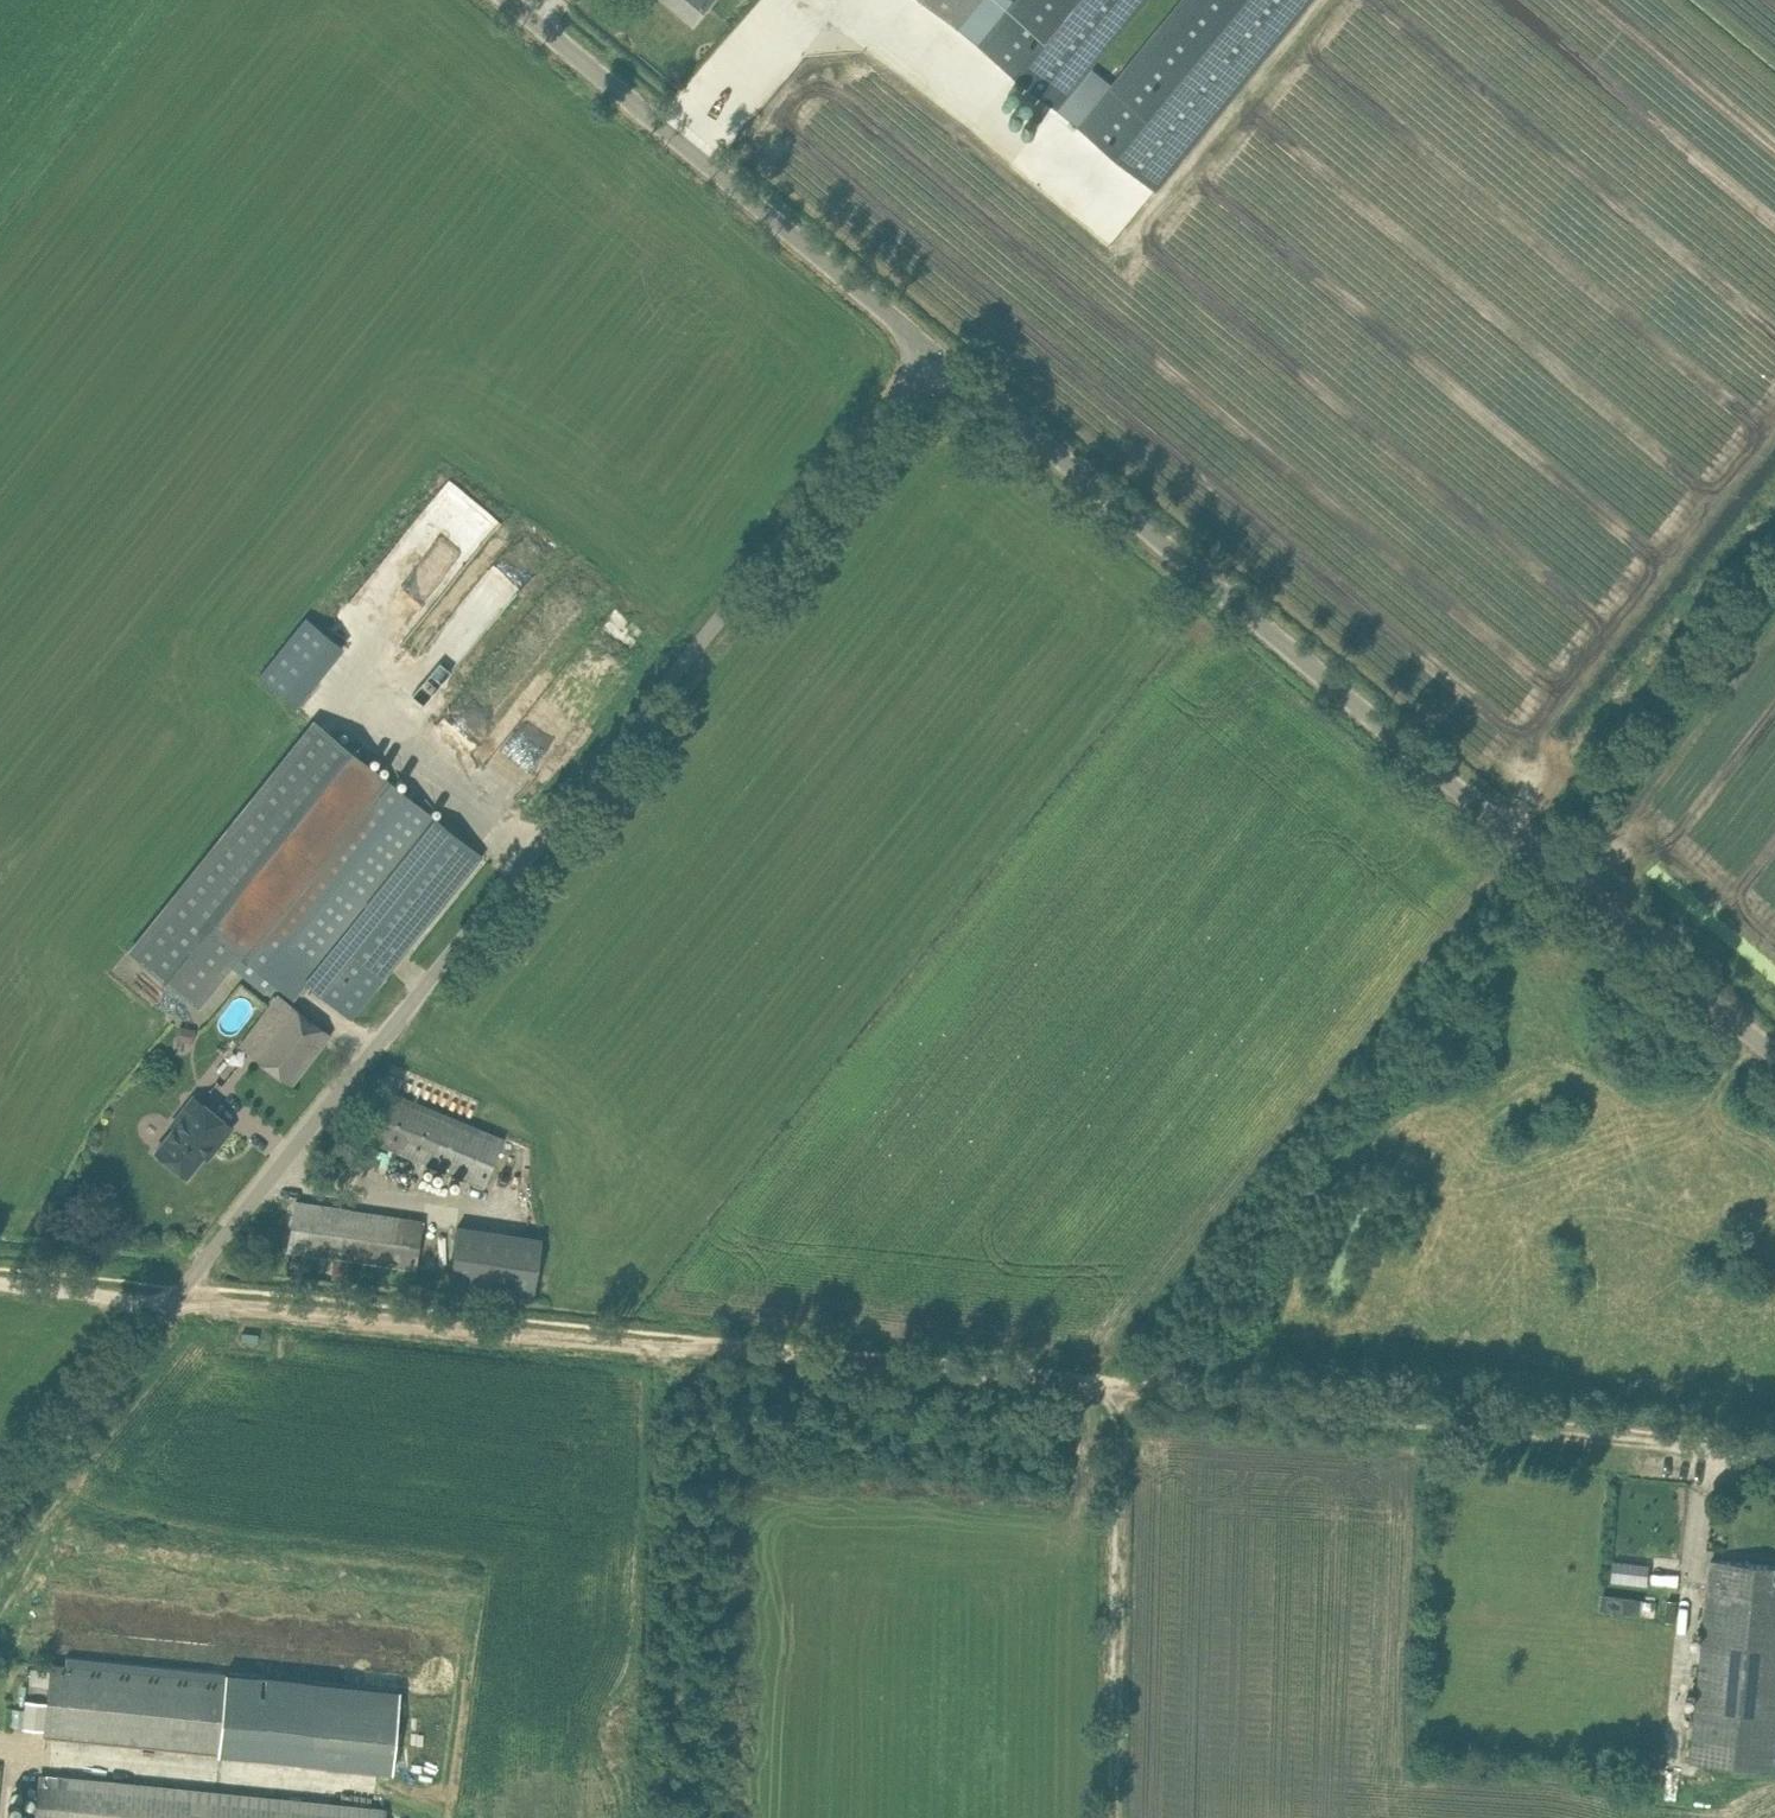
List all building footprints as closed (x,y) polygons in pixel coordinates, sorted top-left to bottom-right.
[(694,21),(711,0),(669,0),(694,21)] [(1057,108),(1087,70),(1124,25),(1145,0),(1017,0),(1010,8),(1000,0),(925,0),(1057,108)] [(1315,0),(1180,0),(1077,126),(1158,192),(1315,0)] [(259,673),(297,704),(344,646),(306,616),(259,673)] [(272,992),(276,986),(294,999),(306,983),(352,1020),(484,855),(314,719),(128,950),(199,1008),(231,967),(265,993),(268,989),(272,992)] [(239,1045),(292,1086),(332,1034),(279,993),(239,1045)] [(389,1091),(369,1139),(357,1169),(414,1192),(426,1162),(483,1186),(503,1137),(389,1091)] [(156,1151),(168,1160),(187,1175),(211,1146),(214,1149),(232,1126),(194,1096),(172,1124),(175,1126),(156,1151)] [(289,1249),(416,1268),(424,1221),(296,1202),(289,1249)] [(458,1226),(424,1221),(416,1268),(414,1279),(449,1285),(449,1284),(458,1226)] [(533,1297),(542,1239),(458,1226),(449,1284),(449,1285),(533,1297)] [(1712,1558),(1691,1758),(1774,1766),(1774,1565),(1712,1558)] [(1643,1598),(1602,1593),(1600,1607),(1655,1614),(1657,1600),(1643,1598)] [(1678,1599),(1669,1598),(1666,1619),(1675,1621),(1678,1599)] [(51,1665),(44,1734),(218,1751),(217,1753),(307,1762),(392,1770),(400,1690),(315,1681),(225,1672),(225,1674),(66,1657),(65,1666),(51,1665)] [(386,1810),(40,1774),(36,1817),(385,1817),(386,1810)]
